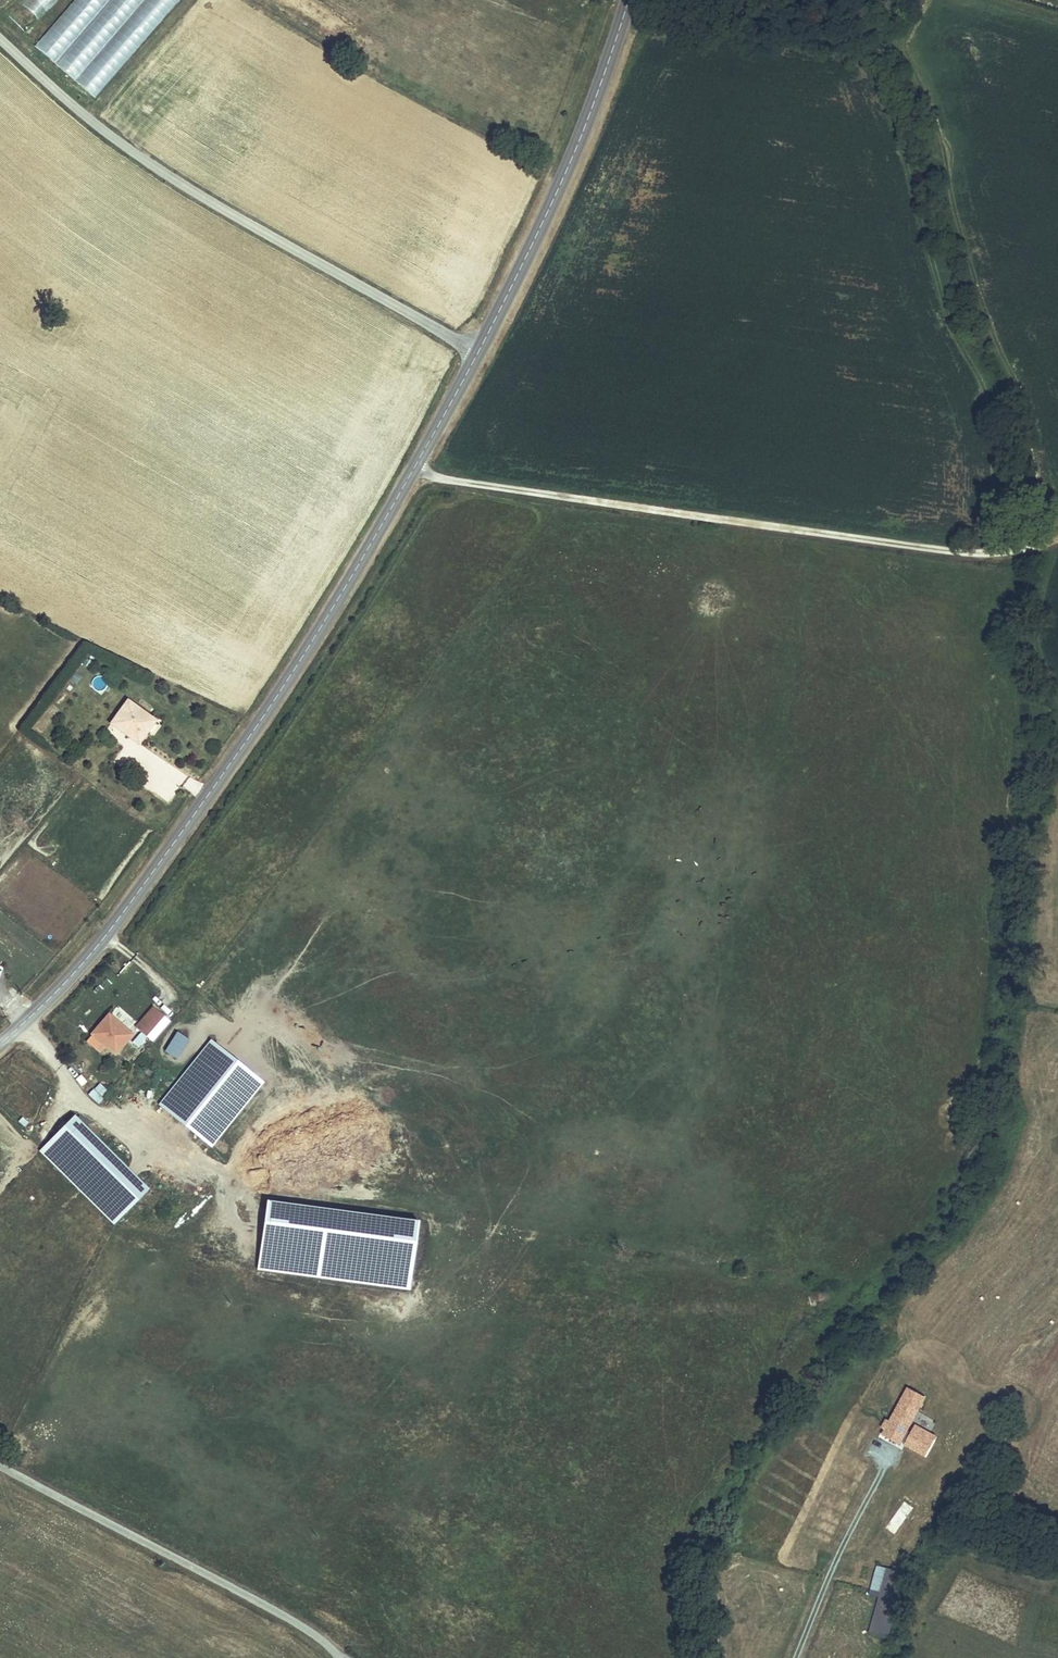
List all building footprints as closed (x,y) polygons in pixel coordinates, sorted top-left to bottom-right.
[(6,14),(23,31),(53,0),(20,0),(6,14)] [(98,98),(176,0),(73,0),(35,48),(98,98)] [(153,722),(125,704),(111,725),(139,743),(153,722)] [(2,953),(11,941),(0,931),(0,951),(2,953)] [(149,1004),(135,1028),(155,1041),(170,1017),(149,1004)] [(94,1034),(116,1053),(131,1034),(109,1016),(94,1034)] [(140,1047),(146,1036),(138,1032),(133,1043),(140,1047)] [(177,1060),(187,1042),(174,1034),(163,1052),(177,1060)] [(265,1092),(214,1047),(157,1109),(209,1155),(265,1092)] [(97,1082),(88,1097),(100,1104),(109,1089),(97,1082)] [(92,1113),(98,1106),(88,1098),(82,1104),(92,1113)] [(114,1231),(146,1194),(70,1124),(37,1161),(114,1231)] [(877,1595),(867,1632),(889,1637),(905,1572),(875,1565),(868,1593),(877,1595)]
